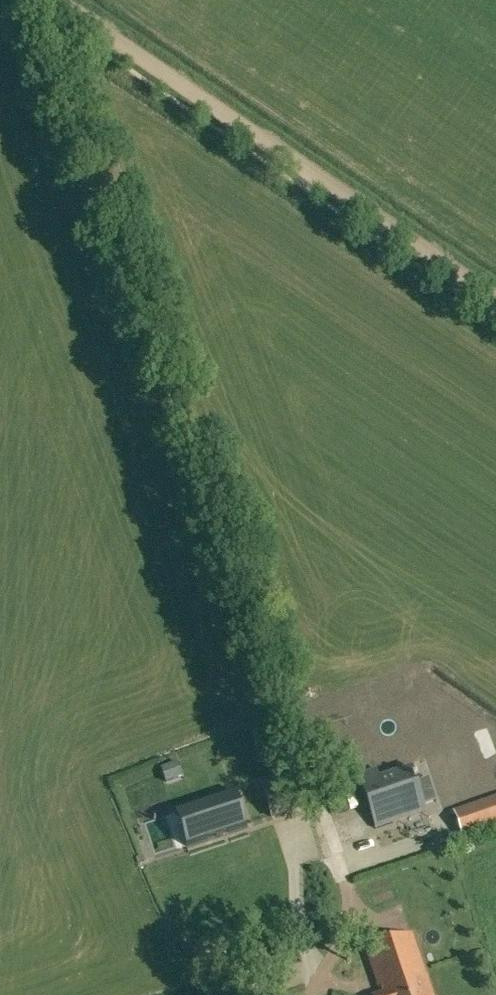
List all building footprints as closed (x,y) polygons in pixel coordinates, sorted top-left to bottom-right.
[(162,768),(166,781),(183,776),(179,763),(162,768)] [(357,775),(375,829),(426,811),(411,767),(379,778),(376,769),(357,775)] [(260,783),(270,814),(281,811),(275,791),(296,785),(292,773),(260,783)] [(246,823),(235,792),(186,809),(197,840),(246,823)] [(453,815),(460,837),(495,825),(495,800),(453,815)] [(411,934),(366,949),(381,993),(375,994),(432,994),(411,934)]
